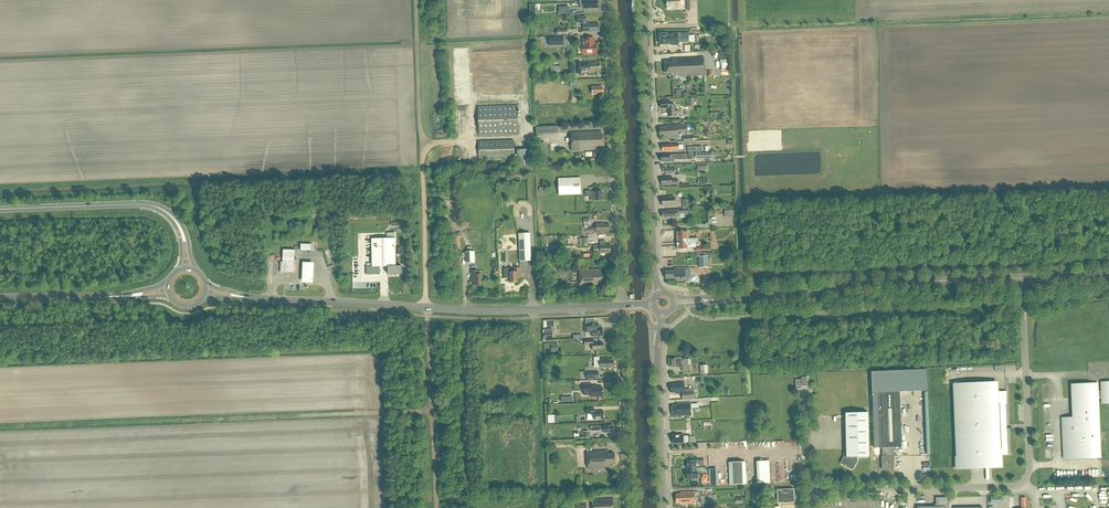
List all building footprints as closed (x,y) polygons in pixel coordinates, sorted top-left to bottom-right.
[(687,11),(695,10),(694,0),(686,0),(687,11)] [(581,7),(581,12),(588,12),(588,8),(598,8),(598,1),(585,2),(585,7),(581,7)] [(534,10),(534,5),(528,5),(528,14),(538,14),(538,10),(534,10)] [(587,17),(578,17),(578,21),(583,21),(584,32),(599,32),(599,24),(587,24),(587,17)] [(689,33),(660,34),(661,47),(667,46),(667,44),(670,44),(670,45),(678,45),(678,42),(682,42),(682,41),(689,40),(689,33)] [(583,46),(583,54),(597,54),(597,45),(593,45),(593,43),(594,43),(594,38),(586,39),(583,39),(583,46)] [(672,59),(672,63),(665,63),(666,73),(672,73),(672,74),(676,74),(676,76),(680,75),(680,77),(705,76),(704,57),(672,59)] [(582,73),(587,73),(587,72),(588,72),(591,72),(593,72),(598,71),(598,70),(600,70),(600,65),(600,62),(588,63),(589,64),(581,64),(581,63),(576,63),(576,74),(582,74),(582,73)] [(675,116),(675,108),(675,104),(670,104),(670,101),(661,102),(661,109),(668,109),(668,117),(675,116)] [(475,106),(475,135),(516,135),(516,110),(512,110),(512,106),(475,106)] [(666,125),(667,127),(660,128),(660,136),(665,136),(665,137),(670,137),(670,138),(678,138),(678,132),(686,132),(685,124),(678,125),(666,125)] [(536,127),(536,135),(558,133),(558,126),(536,127)] [(601,132),(571,133),(571,139),(571,142),(572,151),(593,150),(593,149),(596,149),(596,147),(604,147),(603,136),(601,136),(601,132)] [(512,140),(476,141),(476,149),(487,149),(487,146),(493,145),(493,147),(489,147),(489,149),(512,148),(512,140)] [(674,162),(674,159),(677,159),(677,160),(687,160),(687,159),(691,159),(690,154),(676,155),(661,155),(661,161),(665,161),(665,162),(674,162)] [(678,180),(672,180),(672,177),(661,178),(662,186),(678,185),(678,180)] [(580,178),(558,179),(559,196),(581,195),(580,178)] [(590,191),(585,191),(586,197),(590,197),(590,201),(603,200),(602,192),(590,192),(590,191)] [(674,197),(662,198),(663,206),(675,205),(674,197)] [(668,212),(662,212),(663,218),(669,218),(669,219),(677,219),(677,210),(668,211),(668,212)] [(596,228),(588,228),(588,233),(604,233),(604,231),(610,231),(610,224),(604,225),(603,223),(596,224),(596,228)] [(688,231),(677,232),(677,249),(688,249),(688,247),(696,247),(695,239),(688,239),(688,231)] [(366,267),(367,275),(380,275),(380,267),(388,266),(388,275),(402,274),(402,266),(396,266),(395,238),(395,233),(387,233),(387,238),(372,239),(372,267),(366,267)] [(519,234),(520,261),(531,261),(530,233),(519,234)] [(588,246),(588,242),(592,242),(592,235),(582,235),(582,246),(588,246)] [(605,241),(600,241),(600,245),(593,245),(594,253),(609,253),(609,252),(611,252),(611,245),(606,245),(605,241)] [(281,262),(281,272),(294,273),(295,250),(283,250),(283,262),(281,262)] [(466,252),(466,263),(475,263),(475,251),(466,252)] [(708,252),(698,253),(699,268),(708,267),(708,252)] [(315,261),(303,261),(303,279),(303,281),(314,281),(314,280),(315,261)] [(511,268),(504,268),(505,278),(509,278),(510,283),(514,283),(514,282),(517,282),(517,275),(520,275),(520,268),(516,268),(516,266),(514,266),(514,272),(510,272),(510,271),(511,271),(511,268)] [(675,270),(665,271),(665,279),(675,278),(675,280),(686,280),(685,268),(675,268),(675,270)] [(602,283),(609,283),(608,273),(604,273),(604,269),(579,270),(580,287),(597,287),(597,285),(602,285),(602,283)] [(475,277),(475,286),(482,286),(482,275),(478,275),(478,271),(471,271),(472,278),(475,277)] [(602,328),(599,328),(599,326),(599,323),(585,323),(585,332),(591,332),(592,336),(603,336),(602,328)] [(552,329),(545,329),(545,340),(553,340),(552,329)] [(594,340),(584,340),(585,345),(592,345),(592,350),(603,350),(603,342),(594,343),(594,341),(594,340)] [(600,368),(614,368),(613,360),(607,360),(607,359),(600,359),(600,361),(599,361),(599,357),(594,357),(594,366),(600,365),(600,368)] [(681,358),(668,358),(669,366),(673,366),(673,368),(682,367),(682,371),(687,371),(690,371),(690,365),(687,366),(686,359),(681,359),(681,358)] [(707,365),(700,366),(701,375),(708,374),(707,365)] [(882,469),(894,469),(893,461),(895,461),(894,451),(896,451),(896,447),(902,447),(900,392),(927,391),(926,369),(871,371),(872,393),(874,448),(880,448),(882,448),(882,457),(881,457),(882,469)] [(796,380),(796,389),(802,389),(802,387),(808,386),(807,377),(801,378),(801,380),(796,380)] [(1075,418),(1064,419),(1066,459),(1088,458),(1088,451),(1099,450),(1097,399),(1103,399),(1103,403),(1108,403),(1108,382),(1102,383),(1103,391),(1097,392),(1097,391),(1090,391),(1089,384),(1074,385),(1075,418)] [(677,385),(671,385),(671,392),(677,392),(677,393),(682,393),(682,398),(694,398),(694,392),(684,392),(684,383),(677,383),(677,385)] [(953,385),(956,468),(1001,466),(1000,455),(1009,455),(1007,405),(1006,391),(998,392),(997,383),(953,385)] [(592,384),(584,384),(584,395),(591,395),(591,397),(603,397),(603,388),(596,388),(596,387),(592,387),(592,384)] [(677,404),(677,406),(673,406),(673,416),(682,415),(682,416),(691,416),(691,404),(677,404)] [(594,408),(586,409),(587,414),(593,414),(593,419),(604,419),(604,411),(594,412),(594,408)] [(846,453),(841,462),(841,464),(851,470),(853,470),(857,461),(857,457),(869,457),(868,413),(845,413),(846,453)] [(559,422),(559,415),(548,415),(549,423),(559,422)] [(672,443),(687,443),(687,444),(695,443),(695,438),(691,438),(691,436),(690,436),(683,436),(683,435),(672,435),(672,443)] [(607,450),(587,451),(588,469),(604,468),(604,467),(610,467),(610,464),(615,464),(615,453),(607,454),(607,450)] [(687,479),(692,479),(692,480),(698,479),(697,472),(696,472),(696,468),(703,468),(703,459),(687,460),(687,471),(687,479)] [(728,462),(729,485),(746,485),(745,462),(728,462)] [(769,462),(757,463),(758,485),(770,484),(769,462)] [(709,477),(701,477),(702,483),(709,483),(709,486),(716,486),(716,469),(709,469),(709,477)] [(794,489),(777,490),(778,503),(794,503),(794,489)] [(685,504),(695,504),(695,502),(701,502),(701,500),(708,500),(708,507),(715,507),(715,495),(709,495),(709,496),(707,496),(707,491),(702,491),(702,496),(701,496),(701,497),(694,497),(694,492),(681,493),(681,495),(676,495),(676,503),(681,503),(685,503),(685,504)] [(936,507),(917,507),(947,507),(947,497),(936,497),(936,507)] [(613,499),(592,500),(592,507),(614,507),(613,499)]
